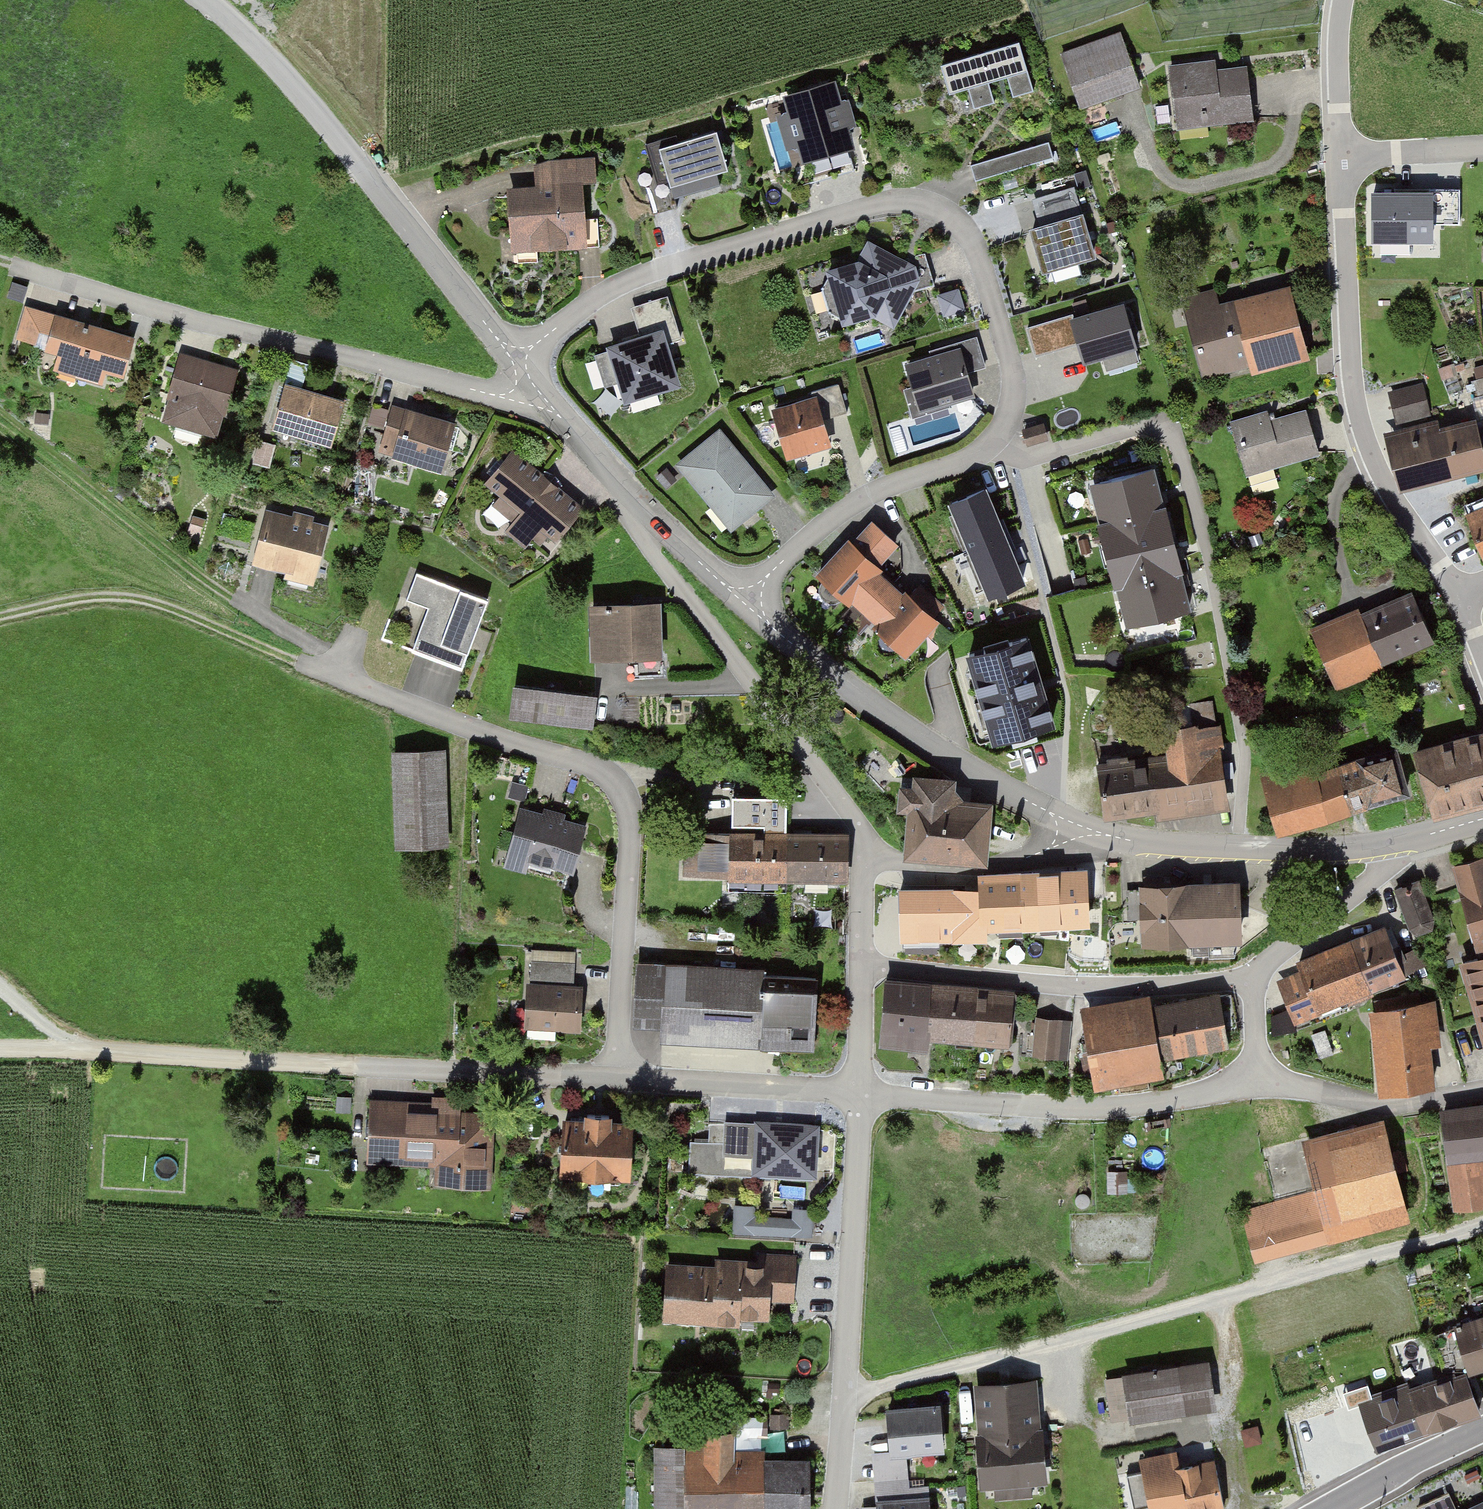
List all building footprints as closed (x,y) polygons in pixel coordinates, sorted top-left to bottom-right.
[(1122,25),(1059,46),(1078,102),(1141,81),(1122,25)] [(1021,36),(936,61),(945,91),(968,84),(974,104),(992,99),(986,79),(1007,73),(1013,94),(1036,87),(1021,36)] [(1214,63),(1165,69),(1174,135),(1249,126),(1242,71),(1215,74),(1214,63)] [(801,141),(805,156),(856,141),(849,118),(858,115),(851,90),(841,93),(835,74),(785,89),(790,106),(781,108),(791,143),(801,141)] [(716,123),(660,138),(670,177),(727,162),(716,123)] [(1052,146),(971,169),(975,184),(1056,161),(1052,146)] [(536,178),(506,180),(511,247),(589,241),(585,176),(595,175),(594,152),(535,156),(536,178)] [(1038,229),(1025,233),(1037,276),(1097,259),(1076,189),(1031,202),(1038,229)] [(1432,245),(1432,226),(1460,226),(1460,189),(1394,189),(1394,195),(1371,195),(1371,245),(1432,245)] [(858,254),(825,263),(839,317),(879,308),(894,319),(919,274),(912,258),(869,233),(858,254)] [(12,283),(6,299),(26,306),(31,290),(12,283)] [(959,283),(938,290),(945,311),(966,305),(959,283)] [(1216,295),(1181,306),(1203,380),(1245,368),(1248,378),(1306,361),(1284,289),(1220,309),(1216,295)] [(637,340),(600,351),(617,406),(677,389),(665,350),(681,345),(667,300),(629,312),(637,340)] [(1073,315),(1026,330),(1035,358),(1076,345),(1083,369),(1137,352),(1123,306),(1074,320),(1073,315)] [(131,340),(22,311),(12,346),(36,352),(34,357),(48,360),(43,377),(116,397),(131,340)] [(931,359),(904,367),(918,417),(975,400),(968,376),(987,370),(978,340),(930,354),(931,359)] [(233,373),(178,356),(157,424),(212,441),(233,373)] [(308,365),(291,360),(285,383),(302,388),(308,365)] [(1424,385),(1388,393),(1394,422),(1430,414),(1424,385)] [(337,404),(278,386),(264,432),(323,449),(337,404)] [(813,400),(770,412),(785,464),(832,450),(825,424),(848,417),(840,386),(811,394),(813,400)] [(50,411),(37,409),(35,423),(47,426),(50,411)] [(449,424),(400,411),(385,461),(434,475),(449,424)] [(1265,411),(1229,422),(1245,476),(1318,455),(1305,411),(1268,422),(1265,411)] [(1387,428),(1400,483),(1482,464),(1482,436),(1478,415),(1442,424),(1440,416),(1387,428)] [(1043,425),(1023,430),(1027,446),(1047,442),(1043,425)] [(722,432),(677,467),(731,535),(776,500),(722,432)] [(272,448),(255,444),(249,466),(265,471),(272,448)] [(580,512),(507,453),(479,487),(514,515),(498,535),(537,566),(580,512)] [(1157,469),(1093,486),(1131,630),(1195,613),(1157,469)] [(986,489),(949,504),(989,600),(1026,585),(986,489)] [(1458,505),(1482,563),(1482,494),(1458,505)] [(326,528),(263,511),(247,569),(311,585),(326,528)] [(205,523),(188,518),(182,541),(199,545),(205,523)] [(848,599),(862,611),(891,579),(879,568),(897,548),(868,521),(849,542),(846,540),(813,576),(844,604),(848,599)] [(385,635),(462,663),(488,592),(411,564),(385,635)] [(891,579),(862,611),(876,624),(871,630),(903,658),(925,633),(934,641),(947,627),(939,619),(949,608),(920,582),(909,595),(891,579)] [(1356,609),(1307,629),(1333,691),(1380,671),(1377,663),(1424,644),(1403,594),(1358,613),(1356,609)] [(655,603),(582,603),(583,658),(655,658),(655,603)] [(1028,636),(969,655),(998,744),(1057,724),(1028,636)] [(594,695),(506,685),(502,720),(590,729),(594,695)] [(1157,754),(1092,762),(1099,817),(1152,811),(1153,821),(1228,812),(1217,720),(1153,727),(1157,754)] [(1404,751),(1423,819),(1482,802),(1482,734),(1482,729),(1404,751)] [(1304,757),(1253,772),(1271,832),(1402,793),(1389,748),(1308,772),(1304,757)] [(445,751),(387,752),(389,848),(447,847),(445,751)] [(904,783),(888,781),(886,812),(896,812),(892,858),(980,866),(985,802),(948,798),(949,778),(904,774),(904,783)] [(579,824),(516,809),(502,866),(544,876),(546,869),(567,874),(579,824)] [(841,884),(843,834),(721,829),(721,841),(695,840),(694,865),(684,865),(683,877),(841,884)] [(1446,866),(1473,956),(1457,961),(1481,1040),(1482,1039),(1482,855),(1446,866)] [(972,877),(891,880),(893,939),(974,937),(974,928),(1015,927),(1016,937),(1083,935),(1081,869),(972,872),(972,877)] [(1420,876),(1394,885),(1409,924),(1417,930),(1433,924),(1434,914),(1420,876)] [(1232,944),(1231,883),(1182,884),(1183,945),(1232,944)] [(1183,945),(1182,884),(1133,884),(1134,945),(1183,945)] [(1398,979),(1380,929),(1332,946),(1350,996),(1398,979)] [(1350,996),(1332,946),(1289,962),(1294,976),(1278,982),(1291,1017),(1350,996)] [(1418,948),(1396,956),(1403,975),(1425,966),(1418,948)] [(573,965),(529,962),(524,1028),(575,1031),(578,988),(571,987),(573,965)] [(811,973),(630,962),(626,1027),(654,1029),(653,1043),(806,1053),(811,973)] [(924,983),(876,978),(870,1045),(917,1050),(918,1040),(924,983)] [(971,987),(924,983),(918,1040),(965,1044),(971,987)] [(1013,991),(971,987),(965,1044),(1007,1048),(1013,991)] [(1148,995),(1075,1008),(1089,1087),(1157,1075),(1154,1060),(1222,1048),(1213,997),(1150,1008),(1148,995)] [(1433,1000),(1365,1010),(1376,1094),(1428,1087),(1423,1049),(1439,1046),(1433,1000)] [(1064,1023),(1030,1019),(1026,1057),(1059,1061),(1064,1023)] [(461,1104),(367,1098),(363,1162),(436,1167),(435,1185),(489,1189),(494,1115),(460,1113),(461,1104)] [(1434,1109),(1450,1211),(1482,1206),(1482,1159),(1482,1156),(1482,1102),(1434,1109)] [(626,1123),(555,1119),(552,1175),(622,1180),(626,1123)] [(1308,1195),(1240,1213),(1253,1263),(1409,1222),(1381,1119),(1294,1142),(1308,1195)] [(812,1176),(815,1127),(719,1121),(717,1155),(749,1157),(748,1172),(812,1176)] [(754,1207),(733,1206),(732,1234),(812,1238),(813,1212),(790,1211),(790,1220),(754,1219),(754,1207)] [(701,1266),(662,1265),(660,1325),(735,1327),(735,1321),(766,1322),(767,1306),(794,1307),(795,1254),(753,1253),(753,1262),(702,1260),(701,1266)] [(1451,1334),(1462,1371),(1482,1365),(1482,1324),(1451,1334)] [(1209,1359),(1124,1371),(1131,1420),(1216,1408),(1209,1359)] [(1402,1383),(1352,1400),(1371,1455),(1477,1418),(1462,1371),(1405,1391),(1402,1383)] [(1040,1377),(969,1382),(977,1483),(995,1482),(996,1501),(1034,1498),(1033,1485),(1048,1484),(1040,1377)] [(905,1478),(904,1455),(939,1453),(936,1408),(881,1411),(884,1455),(870,1456),(871,1480),(905,1478)] [(653,1445),(654,1508),(812,1508),(811,1456),(764,1457),(764,1448),(733,1448),(733,1430),(698,1431),(698,1444),(653,1445)] [(1258,1431),(1241,1433),(1243,1449),(1260,1447),(1258,1431)] [(1138,1458),(1149,1508),(1219,1508),(1223,1508),(1211,1455),(1179,1462),(1176,1450),(1138,1458)] [(905,1478),(871,1480),(873,1508),(926,1508),(926,1499),(907,1500),(905,1478)] [(1420,1503),(1423,1508),(1461,1508),(1452,1489),(1420,1503)] [(1461,1508),(1482,1508),(1482,1499),(1461,1508)]
